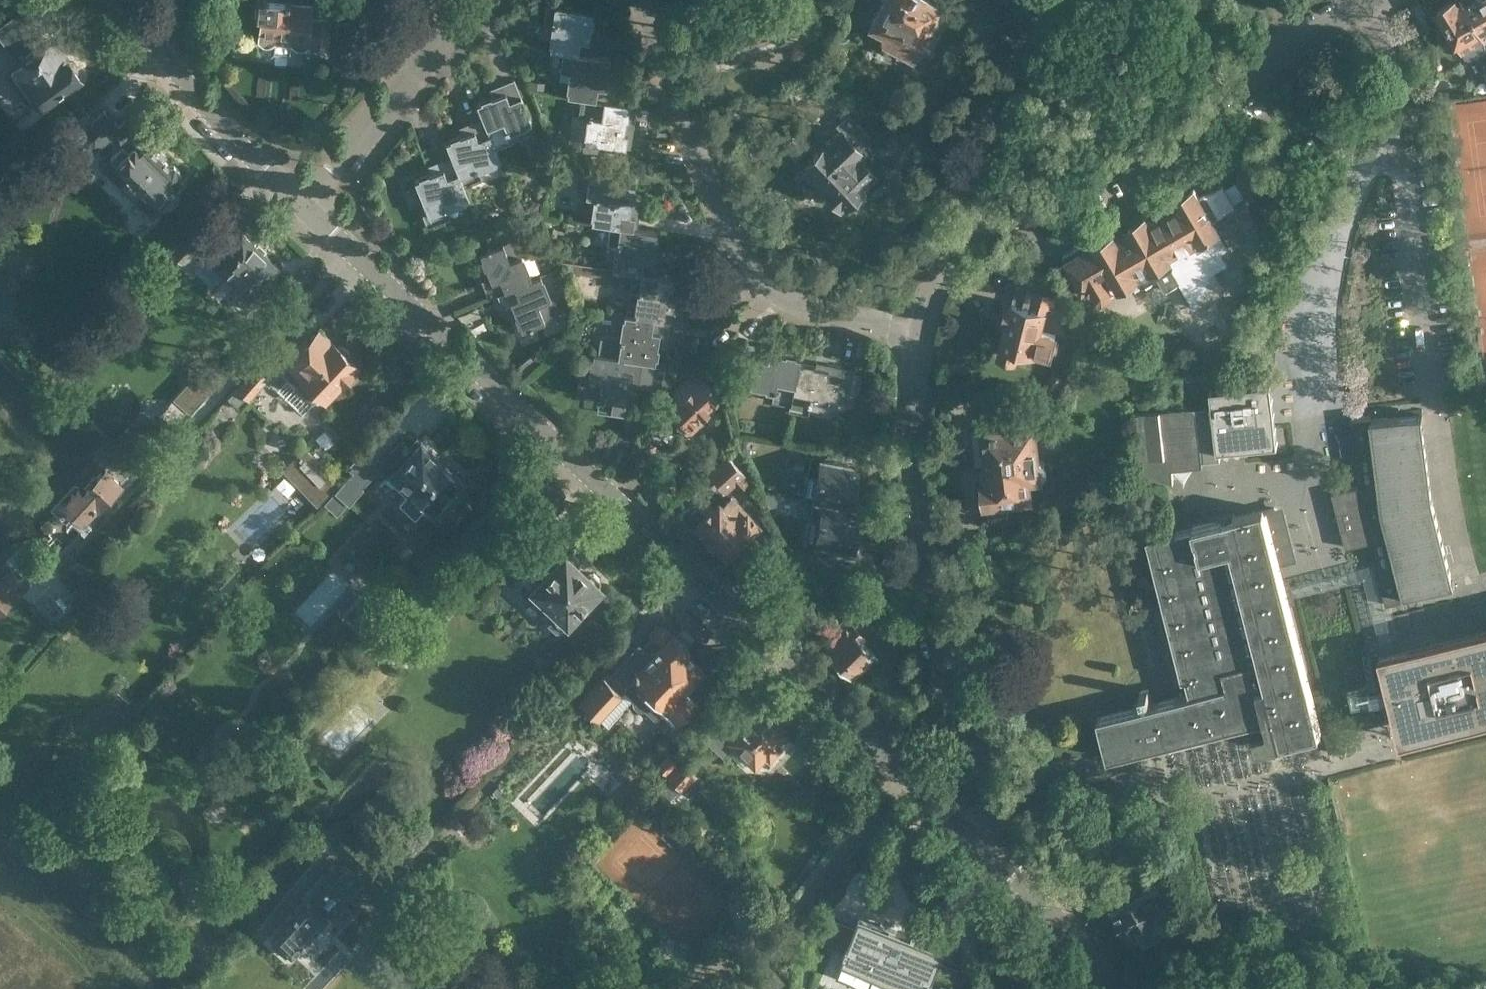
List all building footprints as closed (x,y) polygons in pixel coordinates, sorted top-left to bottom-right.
[(253,14),(260,15),(257,38),(307,44),(308,38),(318,39),(321,15),(309,14),(311,0),(308,0),(254,0),(253,14)] [(796,36),(789,18),(783,0),(776,0),(717,23),(731,61),(796,36)] [(940,5),(931,0),(884,0),(870,26),(884,34),(882,37),(884,42),(911,57),(940,5)] [(1485,36),(1464,0),(1453,0),(1438,8),(1448,26),(1442,29),(1441,33),(1447,43),(1450,44),(1457,40),(1457,42),(1458,41),(1467,56),(1471,57),(1485,48),(1485,42),(1485,36)] [(1485,36),(1485,35),(1485,0),(1464,0),(1485,36)] [(595,56),(596,55),(598,41),(589,40),(593,10),(547,4),(544,22),(553,24),(550,49),(564,51),(595,56)] [(0,24),(0,36),(20,63),(11,69),(25,89),(23,90),(23,94),(31,105),(33,105),(35,104),(36,105),(42,100),(48,104),(55,102),(58,97),(57,90),(79,74),(54,39),(44,47),(37,37),(39,35),(21,9),(0,24)] [(595,56),(564,51),(562,68),(570,70),(567,95),(581,97),(582,96),(613,101),(613,100),(615,88),(606,87),(611,57),(596,55),(595,56)] [(1345,91),(1372,74),(1361,52),(1333,69),(1345,91)] [(481,117),(495,146),(511,139),(508,130),(531,121),(514,78),(501,83),(504,92),(476,103),(481,117)] [(582,96),(581,97),(579,114),(589,116),(583,151),(603,154),(604,143),(631,147),(633,134),(624,132),(629,103),(613,100),(613,101),(582,96)] [(866,158),(867,151),(863,147),(872,139),(849,113),(842,119),(847,124),(807,159),(829,183),(825,187),(839,203),(859,185),(856,181),(870,168),(863,161),(866,158)] [(52,133),(69,154),(91,134),(74,114),(52,133)] [(495,146),(481,117),(470,121),(473,130),(445,141),(451,155),(463,185),(480,177),(477,169),(500,159),(495,146)] [(176,199),(174,194),(168,188),(173,184),(174,184),(181,177),(181,171),(174,165),(169,165),(152,148),(155,145),(127,118),(110,136),(120,146),(109,157),(127,175),(119,183),(136,199),(144,190),(161,207),(166,208),(168,208),(170,208),(172,207),(173,206),(175,204),(176,202),(176,201),(176,199)] [(45,159),(60,146),(51,134),(35,147),(45,159)] [(427,226),(431,224),(448,218),(445,209),(469,199),(463,185),(451,155),(438,160),(442,170),(414,181),(424,206),(419,207),(427,226)] [(1269,188),(1272,175),(1267,165),(1255,162),(1245,168),(1242,180),(1236,181),(1226,186),(1224,183),(1207,193),(1206,192),(1201,195),(1196,187),(1099,241),(1095,235),(1065,251),(1085,287),(1092,283),(1099,296),(1104,297),(1114,292),(1116,286),(1123,282),(1122,280),(1136,272),(1143,283),(1157,275),(1166,291),(1180,282),(1194,308),(1226,289),(1214,270),(1229,262),(1222,250),(1230,246),(1214,219),(1220,216),(1219,214),(1236,205),(1233,200),(1245,194),(1247,190),(1259,194),(1269,188)] [(609,224),(636,228),(638,215),(630,213),(634,184),(589,177),(586,195),(594,196),(590,222),(609,224)] [(464,228),(466,234),(478,229),(476,223),(464,228)] [(636,228),(609,224),(606,241),(616,243),(612,268),(631,271),(631,270),(658,274),(658,273),(660,261),(651,259),(656,231),(636,228)] [(232,243),(224,236),(200,263),(218,280),(227,271),(238,280),(229,291),(248,309),(272,282),(265,275),(276,264),(243,233),(232,243)] [(178,251),(189,261),(204,245),(193,235),(178,251)] [(522,235),(479,252),(490,280),(482,283),(487,296),(496,293),(496,292),(530,277),(521,256),(530,253),(522,235)] [(147,283),(164,269),(156,259),(139,273),(147,283)] [(631,270),(631,271),(628,288),(638,290),(636,303),(628,302),(627,311),(634,312),(634,313),(669,319),(670,320),(680,321),(682,308),(674,306),(678,276),(658,273),(658,274),(631,270)] [(539,274),(530,277),(496,292),(496,293),(501,305),(510,302),(521,329),(564,311),(557,293),(548,297),(539,274)] [(1017,284),(1003,341),(1005,342),(1002,352),(1016,356),(1019,345),(1052,354),(1057,333),(1042,329),(1048,305),(1054,306),(1057,296),(1051,294),(1051,293),(1017,284)] [(601,334),(598,353),(643,359),(643,360),(655,362),(660,332),(667,334),(669,319),(634,313),(634,312),(627,311),(624,311),(621,336),(611,334),(611,336),(601,334)] [(327,397),(358,364),(320,329),(271,381),(279,388),(289,378),(314,402),(322,393),(327,397)] [(791,403),(798,364),(799,358),(770,352),(771,347),(745,341),(739,371),(752,373),(749,385),(773,390),(771,399),(789,403),(791,403)] [(598,353),(593,352),(589,377),(579,375),(576,394),(627,402),(630,384),(652,388),(653,378),(655,362),(643,360),(643,359),(598,353)] [(791,403),(789,403),(788,409),(807,412),(808,404),(834,409),(836,397),(848,400),(854,370),(830,365),(829,370),(798,364),(791,403)] [(250,398),(268,378),(265,375),(256,367),(237,386),(237,387),(228,396),(237,404),(241,406),(249,397),(250,398)] [(672,391),(679,398),(664,412),(682,431),(719,396),(694,370),(672,391)] [(200,391),(186,376),(158,413),(171,428),(200,391)] [(1275,383),(1214,388),(1219,449),(1280,443),(1275,383)] [(1174,480),(1173,467),(1203,464),(1197,413),(1195,409),(1192,406),(1188,406),(1140,410),(1143,439),(1139,456),(1144,457),(1141,472),(1174,480)] [(1405,594),(1455,582),(1432,498),(1422,414),(1373,420),(1372,415),(1352,418),(1360,485),(1332,492),(1346,546),(1370,540),(1386,603),(1406,598),(1405,594)] [(1039,457),(1035,423),(983,430),(986,451),(987,451),(990,480),(985,480),(987,500),(989,500),(991,513),(1009,511),(1008,498),(1031,495),(1029,477),(1047,475),(1051,469),(1050,461),(1044,457),(1039,457)] [(461,477),(417,435),(409,444),(402,438),(382,460),(383,461),(378,466),(385,474),(378,482),(387,490),(415,517),(427,503),(435,511),(441,510),(449,501),(449,496),(446,493),(461,477)] [(655,447),(644,440),(629,463),(640,470),(655,447)] [(854,462),(856,450),(828,445),(826,457),(811,454),(807,472),(802,497),(813,499),(853,507),(854,506),(856,493),(851,492),(857,463),(854,462)] [(339,482),(308,449),(302,455),(301,455),(300,456),(300,457),(293,464),(318,489),(311,495),(318,502),(339,482)] [(707,472),(705,473),(727,496),(735,489),(737,491),(750,479),(726,453),(707,471),(707,472)] [(84,525),(122,484),(104,468),(82,491),(73,483),(49,509),(61,521),(70,512),(84,525)] [(355,469),(340,485),(335,490),(346,500),(349,503),(360,492),(359,491),(367,481),(355,469)] [(1215,500),(1211,483),(1193,487),(1202,522),(1192,524),(1193,526),(1151,536),(1164,587),(1153,590),(1175,677),(1186,674),(1190,691),(1099,715),(1107,755),(1267,715),(1266,714),(1273,712),(1280,740),(1315,731),(1274,565),(1288,561),(1291,550),(1283,543),(1287,534),(1278,525),(1282,516),(1274,507),(1224,519),(1223,516),(1211,519),(1209,509),(1241,501),(1240,494),(1215,500)] [(335,490),(326,499),(337,509),(346,500),(335,490)] [(745,533),(756,523),(730,495),(720,505),(718,502),(695,524),(725,555),(747,534),(745,533)] [(859,507),(854,506),(853,507),(813,499),(809,517),(819,518),(814,543),(826,545),(823,558),(854,563),(859,537),(853,536),(859,507)] [(600,583),(600,578),(594,573),(590,574),(589,576),(578,565),(580,564),(580,559),(575,554),(570,554),(569,556),(566,554),(555,565),(539,550),(516,574),(533,589),(528,595),(549,614),(546,617),(546,621),(557,630),(560,630),(601,587),(598,585),(600,583)] [(19,593),(15,590),(24,580),(12,569),(3,578),(0,575),(0,613),(19,593)] [(898,592),(894,574),(880,577),(883,595),(898,592)] [(359,636),(388,607),(366,586),(337,614),(359,636)] [(850,678),(875,653),(860,638),(862,636),(843,616),(833,626),(840,633),(822,650),(850,678)] [(671,635),(662,626),(656,625),(649,632),(650,638),(642,647),(639,644),(607,678),(603,675),(579,700),(597,717),(624,689),(668,731),(695,703),(682,691),(703,670),(685,652),(689,649),(686,646),(691,640),(682,630),(676,637),(672,633),(671,635)] [(1384,672),(1401,739),(1485,717),(1485,627),(1380,655),(1384,672)] [(785,732),(760,710),(754,717),(749,714),(739,725),(735,721),(728,728),(718,718),(701,736),(712,746),(709,749),(721,759),(735,744),(756,764),(766,753),(771,758),(779,748),(775,743),(785,732)] [(668,774),(682,760),(671,749),(657,764),(668,774)] [(672,774),(667,779),(678,790),(683,785),(684,786),(696,773),(684,761),(671,774),(672,774)] [(342,864),(274,936),(292,953),(331,912),(343,923),(361,905),(350,894),(359,882),(342,864)] [(1144,900),(1116,915),(1125,933),(1139,925),(1144,935),(1148,943),(1183,924),(1181,920),(1165,889),(1155,894),(1164,912),(1153,918),(1144,900)] [(1144,900),(1153,918),(1164,912),(1155,894),(1144,900)] [(841,948),(851,924),(833,917),(824,941),(841,948)] [(856,925),(848,946),(850,946),(847,953),(873,963),(873,964),(876,965),(872,976),(896,985),(900,975),(903,976),(904,975),(930,986),(932,979),(934,980),(945,952),(925,944),(926,941),(912,936),(911,938),(893,931),(894,928),(881,923),(880,926),(860,918),(857,926),(856,925)] [(947,962),(937,986),(946,988),(956,988),(964,969),(947,962)]
